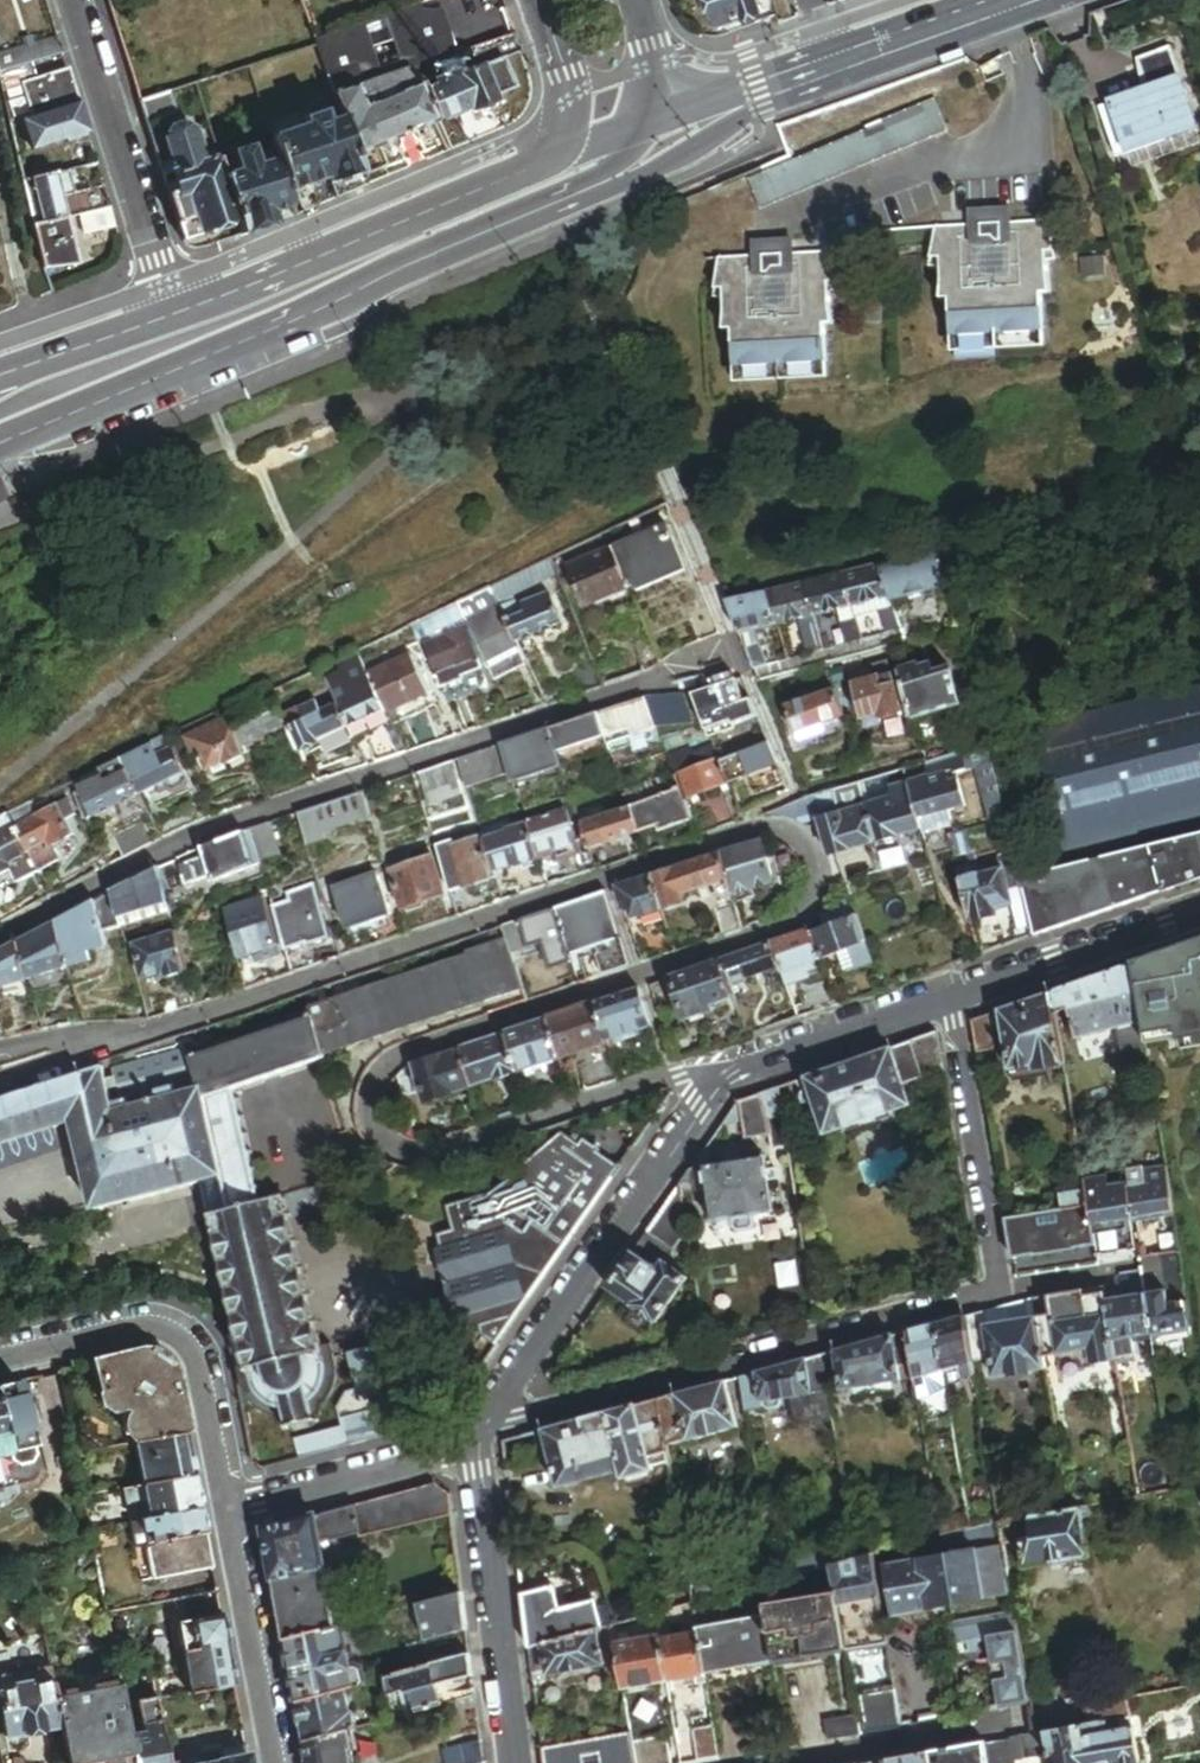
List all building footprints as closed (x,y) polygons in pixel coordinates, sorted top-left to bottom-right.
[(313,42),(327,37),(314,0),(299,0),(313,42)] [(498,0),(438,0),(431,2),(445,41),(452,39),(464,35),(461,29),(503,14),(498,0)] [(759,21),(752,0),(706,0),(716,34),(759,21)] [(313,42),(312,43),(313,48),(313,49),(331,99),(333,98),(346,94),(340,77),(445,41),(431,2),(327,37),(313,42)] [(518,57),(511,37),(458,56),(447,60),(453,74),(455,79),(498,62),(498,64),(518,57)] [(445,41),(340,77),(346,94),(352,92),(413,71),(447,60),(458,56),(452,39),(445,41)] [(55,43),(0,59),(0,77),(30,68),(60,59),(61,59),(55,43)] [(1140,56),(1149,86),(1180,77),(1172,47),(1140,56)] [(421,92),(435,123),(489,102),(488,99),(509,90),(498,64),(498,62),(455,79),(431,89),(421,92)] [(0,77),(0,81),(3,95),(22,90),(35,85),(30,68),(0,77)] [(420,89),(413,71),(352,92),(360,113),(420,89)] [(455,79),(453,74),(429,83),(431,89),(455,79)] [(41,152),(85,138),(66,76),(35,85),(22,90),(32,122),(41,152)] [(1180,77),(1149,86),(1110,98),(1125,148),(1196,128),(1180,77)] [(191,88),(169,95),(174,114),(197,107),(191,88)] [(421,92),(420,89),(360,113),(354,115),(367,150),(375,147),(435,123),(421,92)] [(360,113),(352,92),(346,94),(333,98),(353,156),(367,150),(354,115),(360,113)] [(169,95),(168,93),(137,103),(144,123),(174,114),(169,95)] [(1125,148),(1110,98),(1099,101),(1113,151),(1125,148)] [(760,211),(937,138),(923,106),(748,181),(760,211)] [(323,127),(339,122),(336,112),(321,117),(323,127)] [(302,129),(268,141),(272,154),(285,194),(325,182),(327,189),(359,179),(339,122),(323,127),(321,117),(301,124),(302,129)] [(31,155),(41,152),(32,122),(22,125),(31,155)] [(221,178),(219,169),(209,172),(207,165),(203,166),(193,133),(192,134),(186,135),(185,131),(181,130),(170,132),(166,139),(167,141),(163,142),(170,165),(173,175),(171,175),(174,184),(178,197),(186,195),(198,236),(235,224),(221,178)] [(382,168),(375,147),(367,150),(353,156),(360,176),(382,168)] [(257,232),(268,228),(265,216),(289,208),(285,194),(272,154),(252,160),(250,151),(230,157),(235,175),(221,178),(235,224),(240,238),(257,232)] [(173,175),(170,165),(160,168),(163,178),(171,175),(173,175)] [(163,178),(165,186),(174,184),(171,175),(163,178)] [(73,196),(68,176),(55,179),(67,223),(81,220),(109,213),(102,190),(73,196)] [(55,179),(24,187),(35,232),(67,223),(55,179)] [(163,187),(180,242),(199,237),(198,236),(186,195),(178,197),(174,184),(165,186),(163,187)] [(1012,209),(970,211),(970,227),(971,248),(1014,245),(1013,225),(1012,209)] [(116,233),(109,213),(81,220),(87,240),(116,233)] [(67,223),(35,232),(45,275),(80,269),(67,223)] [(950,339),(1045,334),(1043,296),(1051,295),(1047,255),(1047,254),(1055,253),(1047,223),(1013,225),(1014,245),(971,248),(970,227),(936,229),(932,260),(940,260),(942,284),(940,301),(949,300),(950,339)] [(795,239),(752,242),(752,257),(754,279),(797,276),(795,255),(795,239)] [(754,279),(752,257),(719,259),(714,290),(723,290),(724,315),(722,331),(731,331),(732,369),(827,364),(825,326),(834,325),(829,286),(829,285),(837,284),(829,253),(795,255),(797,276),(754,279)] [(669,524),(612,546),(629,588),(686,565),(669,524)] [(629,588),(612,546),(570,563),(586,604),(629,588)] [(892,605),(948,593),(938,552),(877,566),(890,599),(892,605)] [(561,576),(554,556),(492,588),(497,599),(510,593),(513,599),(561,576)] [(686,565),(629,588),(631,594),(688,572),(686,565)] [(890,599),(877,566),(841,575),(852,609),(890,599)] [(840,611),(852,609),(841,575),(803,584),(813,617),(840,611)] [(802,620),(813,617),(803,584),(763,593),(777,626),(802,620)] [(497,599),(492,588),(460,604),(468,619),(468,621),(501,606),(497,599)] [(510,593),(497,599),(501,606),(504,613),(519,607),(516,601),(514,602),(513,599),(510,593)] [(763,593),(727,600),(741,634),(753,631),(777,626),(763,593)] [(519,607),(504,613),(507,619),(518,643),(564,623),(552,595),(519,607)] [(852,609),(856,619),(880,613),(894,609),(892,605),(890,599),(852,609)] [(688,609),(701,644),(720,637),(706,602),(688,609)] [(468,619),(460,604),(416,625),(422,639),(426,638),(468,619)] [(504,613),(501,606),(468,621),(475,634),(507,619),(504,613)] [(863,643),(864,643),(861,636),(852,609),(840,611),(850,646),(863,643)] [(894,609),(880,613),(889,636),(903,633),(894,609)] [(810,656),(824,653),(813,617),(802,620),(810,656)] [(468,621),(468,619),(426,638),(432,657),(473,641),(477,640),(475,634),(468,621)] [(518,643),(507,619),(475,634),(477,640),(489,663),(521,648),(518,643)] [(753,631),(741,634),(755,672),(769,667),(766,657),(758,643),(753,631)] [(644,674),(659,664),(648,636),(630,642),(642,675),(644,674)] [(432,657),(445,690),(449,702),(490,686),(473,641),(432,657)] [(529,666),(521,648),(489,663),(497,681),(529,666)] [(372,676),(361,652),(324,669),(336,698),(344,694),(347,700),(355,696),(352,691),(374,681),(372,676)] [(792,661),(793,661),(789,654),(788,654),(779,656),(782,663),(792,661)] [(415,656),(372,676),(374,681),(387,708),(389,714),(433,694),(415,656)] [(879,717),(901,711),(888,658),(867,664),(870,677),(858,680),(856,674),(851,676),(853,683),(852,683),(860,717),(878,713),(879,717)] [(917,664),(897,670),(911,718),(960,704),(950,669),(940,672),(937,661),(918,667),(917,664)] [(1068,871),(1199,838),(1199,673),(1029,716),(1068,871)] [(749,701),(750,700),(742,679),(741,679),(749,701)] [(817,685),(798,690),(800,697),(834,687),(832,680),(817,685)] [(387,708),(374,681),(352,691),(355,696),(347,700),(339,704),(348,725),(387,708)] [(699,694),(693,695),(707,732),(709,731),(731,723),(733,727),(757,717),(750,700),(749,701),(745,702),(736,681),(699,694)] [(842,714),(834,687),(800,697),(783,702),(792,729),(794,729),(819,721),(842,714)] [(261,697),(265,704),(266,708),(277,703),(272,692),(261,697)] [(344,694),(336,698),(339,704),(347,700),(344,694)] [(695,725),(684,697),(663,696),(653,697),(643,699),(655,729),(695,725)] [(244,705),(245,707),(247,711),(265,704),(261,697),(244,705)] [(348,725),(339,704),(337,703),(323,709),(318,698),(283,714),(289,726),(299,750),(317,742),(316,739),(348,725)] [(655,729),(643,699),(597,715),(605,738),(607,745),(655,729)] [(265,704),(247,711),(232,718),(245,747),(289,726),(283,714),(278,702),(277,703),(266,708),(265,704)] [(418,750),(438,743),(425,712),(406,721),(418,750)] [(605,738),(597,715),(596,716),(549,731),(557,754),(605,738)] [(227,763),(249,754),(245,747),(232,718),(232,717),(188,737),(194,750),(200,747),(209,767),(226,760),(227,763)] [(821,728),(819,721),(794,729),(795,736),(821,728)] [(734,731),(733,727),(731,723),(709,731),(712,740),(734,731)] [(352,733),(348,725),(316,739),(317,742),(299,750),(301,756),(320,748),(321,749),(322,749),(324,749),(345,739),(348,735),(352,733)] [(368,747),(375,765),(408,754),(396,728),(380,733),(368,747)] [(557,754),(549,731),(501,747),(510,775),(512,783),(561,767),(557,754)] [(607,745),(605,738),(557,754),(561,767),(561,768),(609,753),(607,745)] [(364,765),(352,739),(336,747),(346,772),(364,765)] [(774,765),(775,765),(767,743),(719,761),(727,784),(755,772),(759,784),(778,777),(774,765)] [(150,750),(152,754),(154,759),(161,756),(157,747),(150,750)] [(510,775),(501,747),(457,762),(466,790),(510,775)] [(664,754),(668,764),(684,758),(680,747),(664,754)] [(974,770),(990,765),(986,748),(924,766),(906,771),(910,785),(922,831),(924,837),(940,833),(938,826),(950,823),(948,814),(966,809),(955,775),(974,770)] [(161,783),(186,772),(176,750),(161,756),(154,759),(152,754),(127,765),(140,793),(161,783)] [(718,759),(714,750),(695,757),(694,754),(684,758),(668,764),(670,767),(673,776),(718,759)] [(727,784),(719,761),(718,759),(673,776),(678,789),(682,801),(727,784)] [(127,765),(126,762),(105,772),(106,775),(83,786),(85,791),(79,794),(89,817),(140,793),(127,765)] [(453,764),(420,775),(431,808),(463,796),(453,764)] [(988,827),(1004,822),(990,765),(974,770),(988,827)] [(187,788),(190,780),(186,772),(161,783),(166,791),(174,794),(187,788)] [(630,806),(666,793),(661,778),(624,791),(630,806)] [(798,824),(815,822),(820,820),(819,815),(841,809),(843,814),(868,807),(861,783),(816,796),(805,800),(762,816),(773,817),(780,818),(784,818),(790,820),(798,824)] [(922,831),(910,785),(893,790),(896,800),(868,807),(878,843),(922,831)] [(682,801),(678,789),(666,793),(630,806),(628,807),(629,809),(637,833),(665,824),(667,829),(691,821),(682,801)] [(362,794),(316,810),(325,835),(370,820),(362,794)] [(628,807),(624,794),(600,803),(604,817),(629,809),(628,807)] [(706,804),(719,830),(731,826),(719,798),(706,804)] [(73,799),(60,806),(68,820),(80,813),(73,799)] [(575,809),(572,799),(560,804),(563,813),(566,811),(575,809)] [(12,816),(19,828),(42,816),(36,805),(12,816)] [(19,828),(32,853),(54,841),(57,846),(76,836),(68,820),(60,806),(42,816),(19,828)] [(819,815),(820,820),(830,856),(878,843),(868,807),(843,814),(841,809),(819,815)] [(580,825),(575,809),(566,811),(576,842),(584,839),(580,825)] [(637,833),(629,809),(604,817),(580,825),(584,839),(588,852),(611,844),(611,843),(637,833)] [(325,835),(316,810),(296,816),(306,847),(326,841),(325,835)] [(544,817),(542,810),(523,816),(524,820),(526,826),(545,819),(544,817)] [(545,819),(526,826),(536,859),(553,854),(557,856),(560,855),(579,848),(576,842),(566,811),(563,813),(548,818),(547,816),(544,817),(545,819)] [(0,822),(0,838),(19,828),(12,816),(0,822)] [(526,826),(524,820),(509,825),(511,831),(526,826)] [(505,833),(511,831),(509,825),(508,821),(481,829),(485,842),(506,835),(505,833)] [(279,859),(269,826),(249,832),(259,865),(279,859)] [(536,859),(526,826),(511,831),(505,833),(506,835),(485,842),(483,843),(493,875),(536,859)] [(32,853),(19,828),(0,838),(0,877),(14,869),(17,868),(14,863),(32,853)] [(482,840),(479,829),(459,835),(462,846),(482,840)] [(259,865),(249,832),(216,844),(202,849),(205,857),(211,875),(213,882),(260,867),(259,865)] [(970,854),(965,834),(951,838),(956,859),(970,854)] [(1068,871),(1020,884),(1033,938),(1199,881),(1199,838),(1068,871)] [(493,875),(483,843),(482,840),(462,846),(453,849),(456,857),(449,860),(440,862),(450,896),(495,881),(493,875)] [(54,841),(32,853),(42,871),(64,859),(57,846),(54,841)] [(443,843),(434,845),(440,862),(449,860),(443,843)] [(757,844),(717,857),(725,881),(730,895),(731,894),(748,888),(771,881),(758,844),(757,844)] [(580,848),(579,848),(560,855),(570,878),(590,872),(580,848)] [(42,871),(32,853),(14,863),(17,868),(14,869),(21,882),(42,871)] [(1018,944),(1033,938),(1020,884),(1012,853),(997,857),(1000,871),(1009,907),(1019,932),(1015,934),(1018,944)] [(389,873),(409,866),(405,854),(385,860),(389,873)] [(956,861),(972,923),(994,917),(993,911),(1009,907),(1000,871),(979,876),(973,856),(956,861)] [(197,879),(211,875),(205,857),(191,861),(197,879)] [(725,881),(717,857),(649,880),(660,912),(683,905),(680,896),(725,881)] [(389,873),(387,874),(399,913),(405,911),(407,916),(425,910),(423,905),(444,898),(431,859),(409,866),(389,873)] [(197,879),(191,861),(178,865),(183,882),(197,879)] [(527,896),(542,890),(528,868),(515,876),(527,896)] [(166,904),(156,871),(114,893),(120,917),(166,904)] [(334,890),(349,933),(352,931),(390,918),(392,917),(376,875),(334,890)] [(660,912),(649,880),(614,892),(619,903),(624,901),(628,911),(636,908),(639,916),(642,918),(648,916),(660,912)] [(289,903),(272,908),(285,953),(306,946),(307,948),(329,941),(313,888),(287,896),(289,903)] [(731,894),(730,895),(732,902),(750,895),(748,888),(731,894)] [(120,917),(114,893),(98,901),(106,933),(123,928),(120,917)] [(599,957),(623,948),(605,895),(554,912),(570,959),(596,950),(599,957)] [(710,902),(723,937),(743,931),(732,902),(730,895),(710,902)] [(226,911),(241,960),(277,948),(262,900),(226,911)] [(106,933),(98,901),(58,923),(70,968),(93,961),(91,951),(109,946),(106,933)] [(166,904),(120,917),(123,928),(169,915),(166,904)] [(570,959),(554,912),(503,929),(506,940),(511,955),(547,944),(549,951),(556,969),(572,964),(570,959)] [(663,919),(660,912),(648,916),(651,924),(663,919)] [(394,929),(390,918),(352,931),(355,938),(376,931),(377,935),(394,929)] [(852,918),(809,933),(819,962),(864,944),(852,918)] [(70,968),(58,923),(20,944),(30,981),(70,968)] [(127,941),(123,928),(106,933),(109,946),(127,941)] [(506,940),(503,929),(459,944),(464,958),(468,957),(469,952),(506,940)] [(819,962),(809,933),(770,946),(778,970),(780,976),(804,967),(819,962)] [(185,973),(174,935),(134,947),(143,980),(160,975),(161,980),(185,973)] [(511,955),(506,940),(469,952),(468,957),(464,958),(399,980),(359,994),(348,998),(331,1003),(308,1011),(325,1059),(487,1004),(522,992),(523,991),(514,963),(511,955)] [(1130,967),(1145,1047),(1163,1044),(1166,1060),(1199,1054),(1199,943),(1130,967)] [(20,944),(0,955),(0,991),(30,981),(20,944)] [(547,944),(511,955),(514,963),(549,951),(547,944)] [(778,970),(770,946),(719,963),(727,988),(778,970)] [(596,958),(602,978),(630,968),(623,948),(599,957),(596,958)] [(263,959),(270,982),(292,976),(285,953),(263,959)] [(727,988),(719,963),(670,980),(685,1023),(711,1015),(709,1008),(732,1000),(727,988)] [(804,967),(780,976),(784,988),(808,979),(804,967)] [(1145,1047),(1130,967),(1050,995),(1058,1043),(1118,1030),(1123,1054),(1130,1061),(1147,1058),(1145,1047)] [(356,984),(359,994),(399,980),(396,971),(356,984)] [(345,988),(348,998),(359,994),(356,984),(345,988)] [(808,1018),(836,1008),(827,984),(800,993),(808,1018)] [(328,993),(331,1003),(348,998),(345,988),(328,993)] [(638,990),(596,1005),(608,1043),(651,1028),(638,990)] [(525,1002),(522,992),(487,1004),(490,1014),(525,1002)] [(305,1001),(308,1011),(331,1003),(328,993),(305,1001)] [(1058,1043),(1050,995),(1000,1012),(1003,1029),(1010,1069),(1011,1069),(1030,1066),(1030,1068),(1062,1063),(1058,1043)] [(608,1043),(596,1005),(547,1022),(559,1058),(608,1043)] [(325,1061),(325,1059),(308,1011),(208,1046),(211,1053),(202,1057),(193,1060),(192,1065),(224,1177),(232,1209),(263,1201),(260,1191),(263,1191),(261,1186),(259,1186),(257,1180),(255,1173),(257,1173),(256,1168),(254,1168),(251,1157),(253,1156),(252,1151),(249,1152),(246,1139),(249,1138),(247,1134),(245,1134),(241,1122),(244,1122),(242,1116),(240,1117),(237,1105),(239,1104),(238,1099),(235,1100),(234,1093),(325,1061)] [(992,1031),(1003,1029),(1000,1012),(989,1016),(992,1031)] [(971,1022),(976,1055),(991,1049),(994,1046),(992,1031),(989,1016),(971,1022)] [(559,1058),(547,1022),(506,1036),(519,1074),(560,1061),(559,1058)] [(937,1034),(917,1041),(924,1078),(943,1071),(937,1034)] [(519,1074),(506,1036),(459,1052),(472,1090),(519,1074)] [(196,1038),(104,1068),(112,1090),(192,1065),(193,1060),(202,1057),(196,1038)] [(917,1041),(892,1050),(904,1085),(924,1078),(917,1041)] [(892,1050),(808,1080),(811,1091),(817,1108),(827,1135),(911,1105),(904,1085),(892,1050)] [(472,1090),(459,1052),(415,1067),(418,1077),(423,1093),(426,1104),(472,1090)] [(579,1067),(587,1093),(621,1082),(612,1056),(579,1067)] [(1064,1072),(1062,1063),(1030,1068),(1030,1066),(1011,1069),(1013,1080),(1064,1072)] [(112,1090),(104,1068),(63,1081),(74,1123),(97,1210),(173,1190),(203,1183),(224,1177),(192,1065),(112,1090)] [(418,1077),(415,1067),(414,1068),(405,1073),(407,1080),(418,1077)] [(423,1093),(418,1077),(407,1080),(405,1073),(404,1075),(400,1080),(404,1093),(412,1097),(423,1093)] [(63,1081),(62,1082),(0,1102),(0,1147),(59,1128),(74,1123),(63,1081)] [(794,1105),(788,1087),(778,1091),(780,1109),(794,1105)] [(780,1109),(778,1091),(738,1105),(741,1124),(744,1142),(768,1138),(785,1136),(780,1109)] [(804,1112),(817,1108),(811,1091),(803,1094),(800,1102),(804,1112)] [(741,1124),(738,1105),(738,1106),(723,1127),(741,1124)] [(0,1147),(0,1169),(65,1148),(59,1128),(0,1147)] [(568,1139),(558,1132),(488,1195),(444,1207),(451,1231),(438,1235),(447,1234),(474,1327),(462,1331),(462,1332),(479,1328),(482,1337),(496,1347),(619,1168),(606,1159),(600,1167),(590,1160),(598,1150),(580,1138),(576,1144),(568,1139)] [(568,1139),(576,1144),(580,1138),(572,1132),(568,1139)] [(787,1150),(785,1136),(768,1138),(770,1152),(787,1150)] [(726,1165),(740,1163),(739,1155),(725,1158),(726,1165)] [(764,1159),(740,1163),(726,1165),(701,1169),(702,1172),(705,1191),(710,1224),(731,1221),(751,1218),(772,1214),(768,1183),(766,1173),(764,1159)] [(1131,1185),(1138,1224),(1150,1221),(1151,1227),(1162,1225),(1161,1220),(1175,1217),(1166,1167),(1129,1173),(1131,1185)] [(705,1191),(702,1172),(689,1174),(679,1189),(680,1195),(705,1191)] [(774,1172),(766,1173),(768,1183),(776,1182),(774,1172)] [(210,1214),(232,1209),(224,1177),(203,1183),(210,1214)] [(1121,1227),(1128,1225),(1121,1186),(1118,1187),(1109,1188),(1107,1179),(1107,1177),(1083,1181),(1085,1192),(1088,1207),(1092,1232),(1121,1227)] [(1116,1177),(1107,1179),(1109,1188),(1118,1187),(1116,1177)] [(1138,1224),(1131,1185),(1121,1186),(1128,1225),(1138,1224)] [(1088,1207),(1085,1192),(1061,1195),(1063,1211),(1088,1207)] [(284,1196),(263,1201),(232,1209),(210,1214),(211,1217),(223,1265),(240,1337),(248,1368),(239,1370),(245,1389),(248,1397),(254,1405),(259,1409),(275,1418),(283,1426),(285,1429),(289,1428),(287,1431),(290,1433),(292,1431),(293,1435),(313,1430),(312,1426),(316,1427),(317,1424),(314,1422),(320,1420),(323,1410),(326,1403),(334,1388),(336,1379),(336,1369),(330,1346),(324,1347),(284,1196)] [(1092,1232),(1088,1207),(1063,1211),(1005,1221),(1012,1261),(1095,1246),(1094,1241),(1092,1232)] [(208,1269),(223,1265),(211,1217),(210,1217),(206,1218),(203,1220),(201,1223),(199,1228),(200,1233),(208,1269)] [(753,1231),(751,1218),(731,1221),(733,1234),(753,1231)] [(657,1220),(632,1257),(657,1276),(664,1267),(682,1241),(680,1236),(657,1220)] [(1092,1232),(1094,1241),(1122,1236),(1121,1227),(1092,1232)] [(474,1327),(447,1234),(436,1237),(440,1252),(437,1253),(456,1319),(458,1318),(462,1331),(474,1327)] [(1163,1293),(1186,1289),(1184,1277),(1180,1252),(1157,1256),(1163,1293)] [(1163,1293),(1157,1256),(1138,1259),(1140,1273),(1143,1289),(1144,1296),(1163,1293)] [(632,1257),(607,1294),(632,1310),(632,1311),(656,1327),(687,1283),(664,1267),(657,1276),(632,1257)] [(1122,1292),(1143,1289),(1140,1273),(1120,1277),(1122,1292)] [(1111,1341),(1105,1303),(1104,1296),(1103,1289),(1032,1301),(1033,1303),(1035,1319),(1042,1359),(1087,1351),(1089,1364),(1114,1359),(1111,1341)] [(1123,1300),(1144,1296),(1143,1289),(1122,1292),(1123,1300)] [(1163,1293),(1144,1296),(1151,1335),(1193,1328),(1186,1289),(1163,1293)] [(1105,1303),(1123,1300),(1122,1292),(1104,1296),(1105,1303)] [(1111,1341),(1131,1338),(1151,1335),(1144,1296),(1123,1300),(1105,1303),(1111,1341)] [(1035,1319),(1033,1303),(1004,1310),(1006,1324),(1035,1319)] [(963,1319),(971,1365),(989,1361),(984,1327),(981,1315),(963,1319)] [(969,1366),(971,1365),(963,1319),(934,1327),(942,1373),(957,1369),(969,1366)] [(992,1379),(1044,1370),(1042,1359),(1035,1319),(1006,1324),(984,1327),(989,1361),(992,1379)] [(942,1373),(934,1327),(906,1335),(911,1366),(913,1379),(914,1381),(916,1380),(922,1379),(942,1373)] [(911,1366),(906,1335),(834,1355),(840,1392),(899,1382),(896,1369),(911,1366)] [(236,1371),(239,1370),(248,1368),(240,1337),(228,1340),(227,1340),(232,1354),(236,1371)] [(1134,1356),(1131,1338),(1111,1341),(1114,1359),(1134,1356)] [(145,1355),(98,1366),(105,1396),(104,1398),(106,1408),(117,1412),(124,1411),(125,1409),(134,1417),(131,1423),(130,1429),(131,1435),(139,1446),(188,1436),(176,1373),(172,1366),(166,1360),(161,1357),(157,1356),(154,1355),(145,1355)] [(825,1394),(820,1358),(806,1362),(812,1396),(825,1394)] [(812,1396),(806,1362),(755,1376),(760,1404),(760,1408),(767,1412),(776,1410),(780,1405),(779,1402),(788,1400),(812,1396)] [(899,1382),(913,1379),(911,1366),(896,1369),(899,1382)] [(971,1378),(969,1366),(957,1369),(959,1380),(971,1378)] [(942,1373),(922,1379),(922,1386),(917,1387),(916,1380),(914,1381),(917,1402),(930,1398),(945,1389),(942,1373)] [(739,1381),(743,1407),(760,1404),(755,1376),(739,1381)] [(0,1389),(0,1405),(10,1449),(32,1443),(18,1385),(0,1389)] [(735,1431),(724,1385),(675,1399),(687,1444),(735,1431)] [(812,1396),(788,1400),(792,1421),(800,1427),(830,1422),(825,1394),(812,1396)] [(687,1444),(675,1399),(658,1404),(666,1450),(687,1444)] [(666,1450),(658,1404),(658,1403),(543,1435),(558,1491),(621,1474),(624,1482),(632,1480),(647,1476),(652,1474),(651,1470),(668,1465),(666,1450)] [(0,1405),(0,1458),(11,1454),(10,1449),(0,1405)] [(196,1478),(188,1436),(139,1446),(137,1446),(145,1488),(196,1478)] [(648,1480),(647,1476),(632,1480),(632,1483),(636,1487),(646,1484),(648,1480)] [(202,1511),(196,1478),(145,1488),(145,1490),(148,1503),(151,1521),(202,1511)] [(1187,1487),(1188,1496),(1199,1503),(1199,1484),(1187,1487)] [(435,1487),(415,1492),(420,1527),(452,1519),(449,1497),(435,1487)] [(129,1506),(148,1503),(145,1490),(127,1494),(129,1506)] [(420,1527),(415,1492),(397,1497),(401,1533),(420,1527)] [(401,1533),(397,1497),(378,1502),(382,1538),(401,1533)] [(382,1538),(378,1502),(355,1508),(360,1538),(361,1543),(382,1538)] [(1087,1562),(1079,1507),(998,1524),(998,1526),(999,1534),(1000,1538),(1002,1549),(1018,1547),(1022,1572),(1087,1562)] [(354,1509),(315,1519),(319,1544),(330,1542),(330,1544),(360,1538),(355,1508),(354,1509)] [(207,1536),(202,1511),(151,1521),(131,1524),(136,1550),(207,1536)] [(940,1541),(969,1534),(966,1518),(938,1525),(940,1541)] [(286,1643),(335,1630),(319,1544),(315,1519),(265,1532),(286,1643)] [(999,1534),(998,1526),(969,1534),(940,1541),(884,1556),(885,1563),(972,1545),(971,1544),(1000,1538),(999,1534)] [(213,1570),(207,1536),(136,1550),(143,1583),(213,1570)] [(781,1574),(776,1545),(768,1546),(773,1575),(781,1574)] [(853,1562),(850,1547),(835,1550),(838,1565),(853,1562)] [(1004,1573),(1006,1572),(1002,1549),(885,1570),(893,1619),(981,1604),(981,1602),(978,1577),(1004,1573)] [(878,1601),(871,1560),(853,1564),(856,1575),(855,1576),(846,1578),(843,1567),(832,1570),(836,1596),(838,1610),(878,1601)] [(981,1602),(1010,1598),(1006,1572),(1004,1573),(978,1577),(981,1602)] [(529,1651),(595,1633),(601,1631),(595,1604),(558,1614),(553,1591),(521,1600),(529,1651)] [(462,1602),(461,1595),(431,1603),(432,1610),(462,1602)] [(774,1671),(845,1659),(838,1610),(836,1596),(764,1608),(765,1619),(774,1671)] [(731,1626),(725,1598),(692,1607),(696,1632),(731,1626)] [(885,1653),(878,1601),(838,1610),(845,1659),(885,1653)] [(465,1631),(462,1602),(432,1610),(439,1639),(465,1631)] [(654,1617),(658,1642),(673,1640),(671,1629),(682,1625),(684,1638),(697,1636),(696,1632),(692,1607),(654,1617)] [(1028,1707),(1012,1613),(948,1625),(955,1666),(980,1662),(977,1645),(988,1643),(1001,1712),(1028,1707)] [(236,1688),(222,1617),(179,1625),(184,1653),(186,1661),(192,1695),(236,1688)] [(658,1642),(654,1617),(640,1621),(645,1644),(658,1642)] [(774,1671),(765,1619),(731,1626),(696,1632),(697,1636),(703,1679),(704,1683),(774,1671)] [(613,1649),(609,1629),(601,1631),(595,1633),(599,1661),(605,1659),(614,1657),(613,1649)] [(344,1656),(336,1630),(335,1630),(286,1643),(298,1706),(346,1693),(354,1690),(349,1670),(351,1670),(347,1655),(344,1656)] [(465,1631),(439,1639),(428,1642),(434,1667),(468,1658),(465,1631)] [(599,1661),(595,1633),(529,1651),(532,1679),(547,1675),(548,1679),(600,1668),(599,1661)] [(703,1679),(697,1636),(684,1638),(673,1640),(658,1642),(665,1685),(695,1680),(703,1679)] [(621,1692),(665,1685),(658,1642),(645,1644),(613,1649),(614,1657),(621,1692)] [(468,1658),(434,1667),(431,1667),(437,1689),(471,1679),(468,1658)] [(132,1678),(149,1675),(147,1662),(130,1665),(130,1667),(132,1678)] [(132,1678),(130,1667),(118,1669),(120,1681),(132,1678)] [(437,1689),(431,1667),(393,1678),(398,1697),(404,1719),(442,1709),(437,1689)] [(357,1690),(358,1689),(362,1684),(359,1672),(354,1669),(351,1670),(349,1670),(354,1690),(357,1690)] [(705,1692),(776,1681),(774,1671),(704,1683),(705,1687),(705,1692)] [(60,1733),(54,1700),(54,1699),(49,1672),(27,1675),(29,1687),(17,1690),(15,1678),(0,1681),(0,1716),(5,1743),(26,1739),(60,1733)] [(398,1697),(393,1678),(383,1681),(386,1701),(398,1697)] [(85,1693),(118,1687),(116,1681),(114,1680),(114,1679),(93,1683),(85,1693)] [(704,1683),(703,1679),(695,1680),(697,1689),(705,1687),(704,1683)] [(128,1737),(119,1686),(118,1687),(85,1693),(54,1699),(54,1700),(60,1733),(65,1762),(66,1762),(96,1758),(98,1762),(133,1762),(128,1738),(128,1737)] [(869,1736),(898,1730),(892,1691),(858,1697),(863,1730),(864,1732),(864,1734),(866,1735),(867,1735),(869,1736)] [(1131,1719),(1129,1701),(1128,1697),(1105,1692),(1087,1695),(1092,1726),(1104,1724),(1117,1722),(1131,1719)] [(351,1716),(346,1693),(298,1706),(306,1745),(350,1733),(356,1732),(353,1715),(351,1716)] [(191,1699),(179,1702),(181,1712),(194,1710),(191,1699)] [(128,1737),(128,1738),(133,1762),(166,1762),(154,1702),(137,1705),(142,1734),(128,1737)] [(820,1724),(823,1744),(856,1738),(853,1718),(820,1724)] [(1131,1719),(1117,1722),(1118,1734),(1106,1736),(1086,1739),(1084,1728),(1044,1735),(1048,1756),(1049,1762),(1137,1762),(1131,1719)] [(1106,1736),(1104,1724),(1092,1726),(1084,1728),(1086,1739),(1106,1736)] [(712,1732),(692,1736),(697,1762),(716,1762),(712,1732)] [(350,1733),(306,1745),(309,1762),(354,1762),(352,1753),(355,1752),(350,1733)] [(664,1735),(631,1741),(635,1762),(668,1762),(664,1735)] [(1044,1735),(1009,1741),(1010,1747),(1011,1759),(1035,1755),(1036,1758),(1048,1756),(1044,1735)] [(631,1741),(630,1736),(552,1750),(541,1752),(542,1762),(635,1762),(631,1741)] [(29,1749),(26,1739),(5,1743),(7,1757),(26,1754),(29,1749)] [(540,1742),(541,1752),(552,1750),(550,1741),(540,1742)] [(982,1746),(886,1762),(985,1762),(983,1751),(982,1746)] [(983,1751),(985,1762),(1012,1762),(1011,1759),(1010,1747),(983,1751)] [(221,1753),(223,1762),(224,1762),(247,1758),(245,1748),(221,1753)] [(221,1753),(211,1756),(213,1762),(223,1762),(221,1753)]
